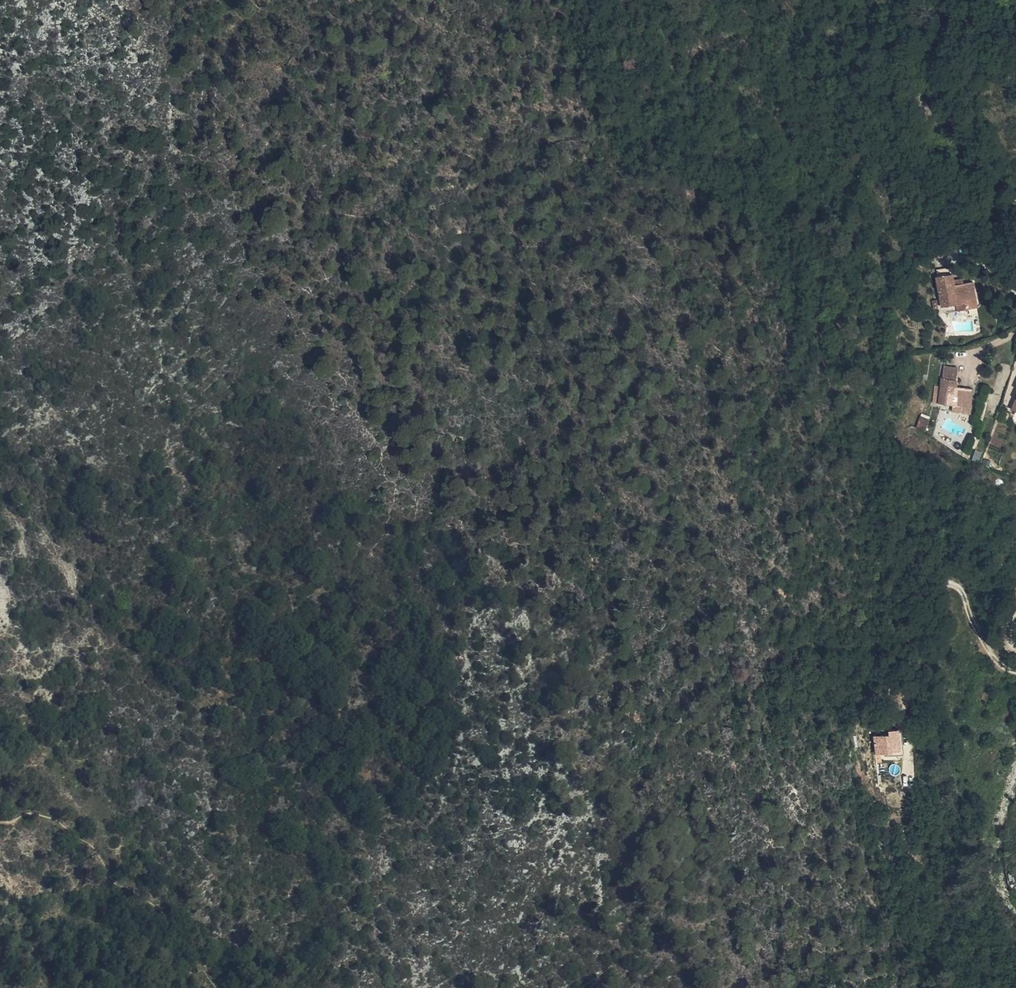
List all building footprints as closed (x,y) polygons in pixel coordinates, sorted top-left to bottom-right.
[(955,282),(955,279),(954,274),(938,276),(943,307),(960,304),(961,310),(972,308),(970,302),(979,300),(975,279),(965,280),(955,282)] [(957,386),(959,368),(944,366),(939,403),(953,405),(952,412),(963,413),(964,407),(972,408),(975,388),(957,386)] [(935,429),(939,419),(930,415),(926,424),(935,429)] [(977,448),(973,458),(980,461),(983,450),(977,448)] [(903,727),(893,728),(893,736),(886,737),(877,737),(878,753),(893,753),(892,750),(904,750),(903,727)]
